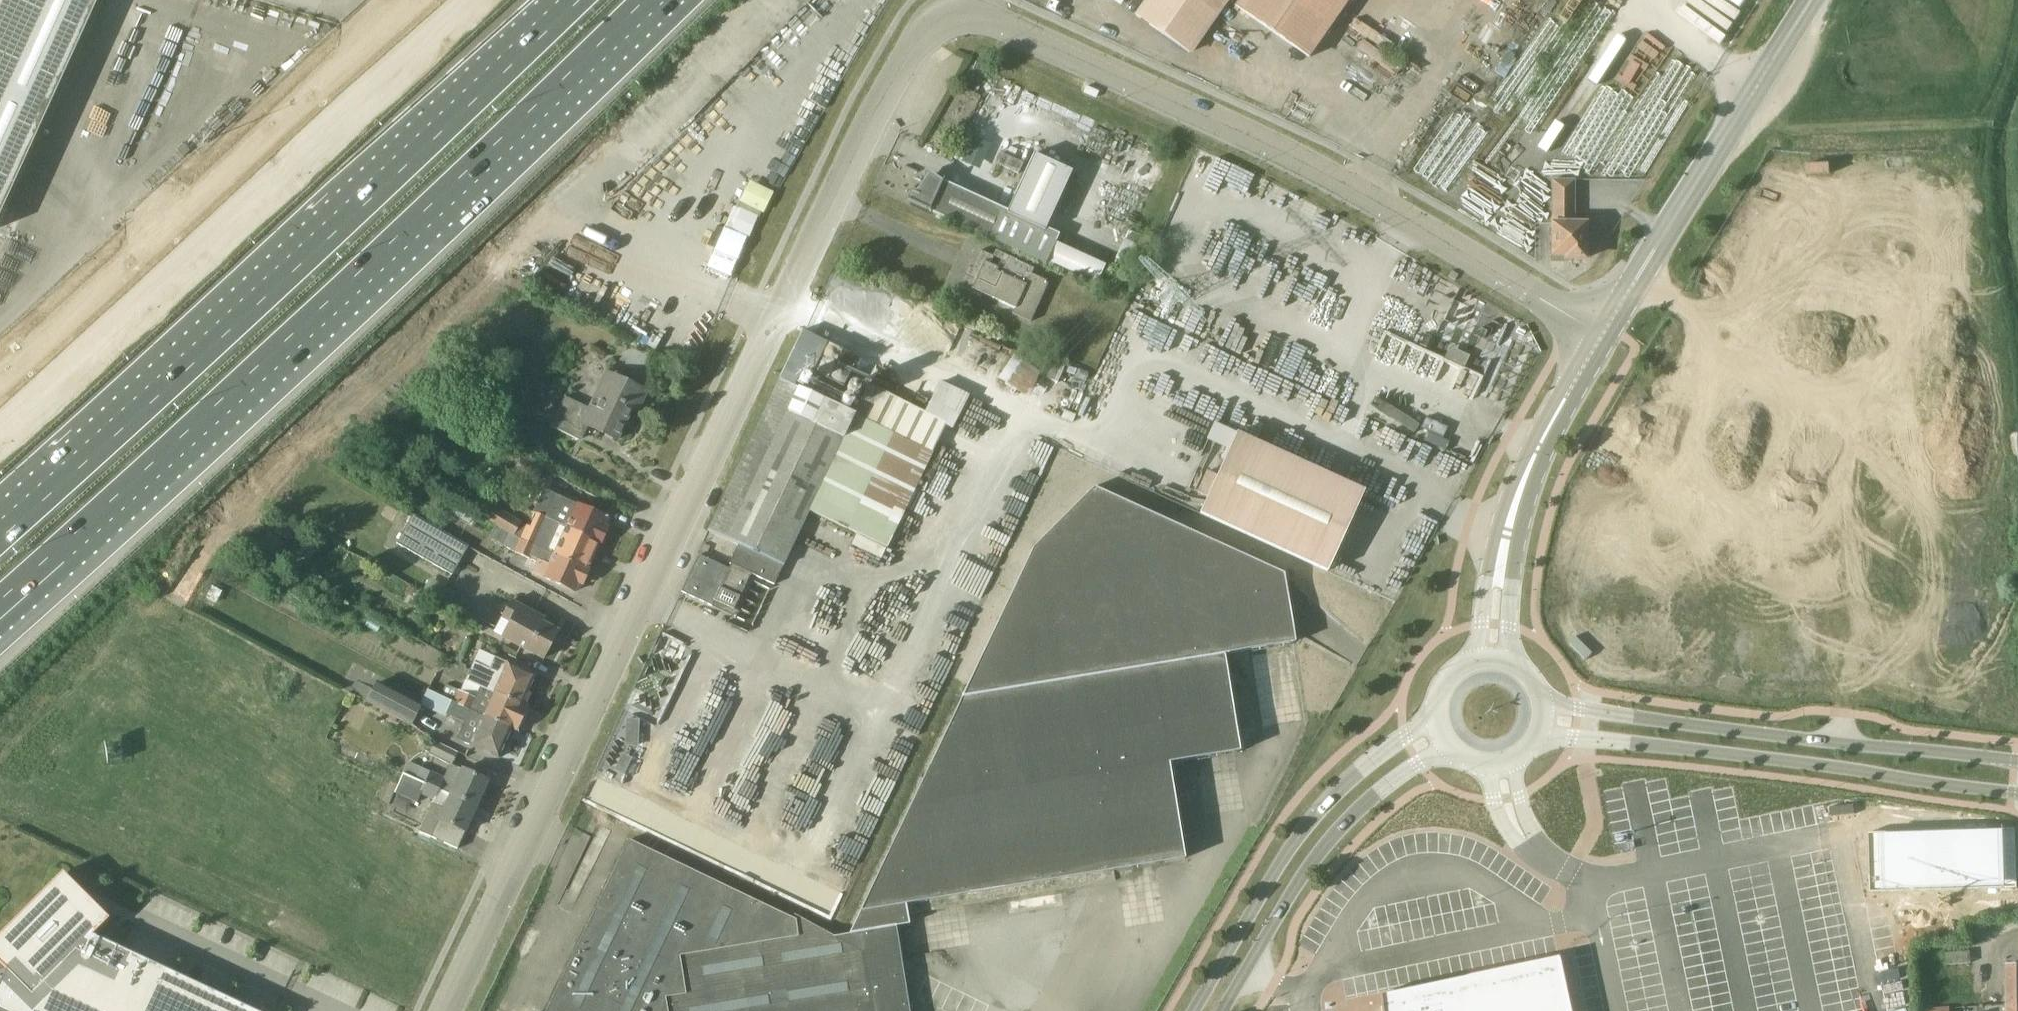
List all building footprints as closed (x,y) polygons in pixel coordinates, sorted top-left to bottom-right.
[(99,0),(0,0),(0,218),(99,0)] [(1137,16),(1189,52),(1226,0),(1148,0),(1137,16)] [(1333,23),(1301,0),(1239,0),(1235,6),(1309,57),(1333,23)] [(1333,23),(1349,0),(1301,0),(1333,23)] [(1086,86),(1083,92),(1096,98),(1099,92),(1086,86)] [(1007,210),(943,181),(945,178),(943,178),(942,180),(931,175),(930,177),(931,177),(928,183),(924,181),(922,184),(923,185),(918,194),(914,192),(914,193),(911,200),(908,199),(907,200),(930,211),(930,210),(1046,263),(1059,234),(1045,228),(1053,210),(1054,210),(1071,172),(1033,154),(1007,210)] [(1574,180),(1552,180),(1552,255),(1566,255),(1566,259),(1585,259),(1586,224),(1574,224),(1574,180)] [(968,267),(958,289),(980,299),(983,294),(1014,308),(1012,313),(1031,322),(1049,282),(1032,274),(1034,268),(996,250),(993,256),(980,250),(972,268),(968,267)] [(806,391),(780,379),(709,530),(738,544),(780,564),(783,566),(809,511),(887,548),(945,426),(952,429),(968,396),(940,383),(925,413),(868,385),(852,415),(836,406),(844,390),(843,390),(858,358),(843,351),(827,382),(814,376),(806,391)] [(635,404),(640,406),(647,392),(613,376),(596,411),(566,397),(551,427),(579,440),(580,439),(578,438),(584,424),(617,440),(635,404)] [(358,426),(352,438),(367,446),(373,434),(358,426)] [(1364,491),(1236,433),(1200,513),(1327,571),(1364,491)] [(534,512),(598,542),(602,544),(609,528),(605,527),(609,518),(545,489),(534,512)] [(1239,744),(1224,654),(1295,643),(1284,577),(1094,489),(1031,550),(849,934),(834,936),(797,916),(795,919),(629,840),(547,1010),(910,1010),(896,926),(910,924),(906,904),(1184,859),(1169,763),(1240,751),(1239,744)] [(598,542),(534,512),(531,511),(525,524),(489,504),(482,517),(497,525),(522,539),(587,568),(598,542)] [(452,575),(469,546),(413,514),(397,543),(452,575)] [(497,525),(490,538),(516,553),(538,563),(533,573),(553,582),(552,584),(554,585),(555,583),(576,592),(580,584),(583,585),(590,570),(587,568),(522,539),(497,525)] [(700,555),(682,592),(713,607),(715,602),(735,611),(752,573),(772,582),(780,564),(738,544),(727,569),(700,555)] [(510,622),(503,636),(503,637),(543,659),(558,631),(533,617),(535,613),(511,601),(502,618),(510,622)] [(482,688),(483,687),(523,705),(536,676),(494,656),(489,668),(475,662),(466,680),(482,688)] [(417,726),(426,708),(379,684),(370,702),(417,726)] [(483,687),(482,688),(477,698),(447,685),(442,696),(460,704),(460,705),(460,706),(512,729),(517,731),(528,707),(523,705),(483,687)] [(512,729),(460,706),(460,705),(446,698),(440,709),(467,721),(459,739),(471,745),(499,758),(512,729)] [(428,756),(450,766),(451,764),(452,765),(458,753),(434,743),(428,756)] [(411,764),(406,775),(477,808),(489,781),(463,769),(462,770),(452,765),(451,764),(450,766),(444,779),(411,764)] [(419,832),(458,849),(477,808),(406,775),(404,775),(396,793),(419,804),(422,795),(433,800),(419,832)] [(1875,830),(1874,889),(2017,890),(2017,830),(1875,830)] [(65,869),(0,934),(0,960),(8,968),(0,986),(0,1009),(3,1010),(269,1010),(96,932),(113,916),(65,869)] [(1970,946),(1918,949),(1921,996),(1973,993),(1970,946)] [(2007,965),(2008,1010),(2017,1010),(2017,965),(2007,965)] [(1565,970),(1392,1005),(1392,1010),(1573,1010),(1565,970)]
